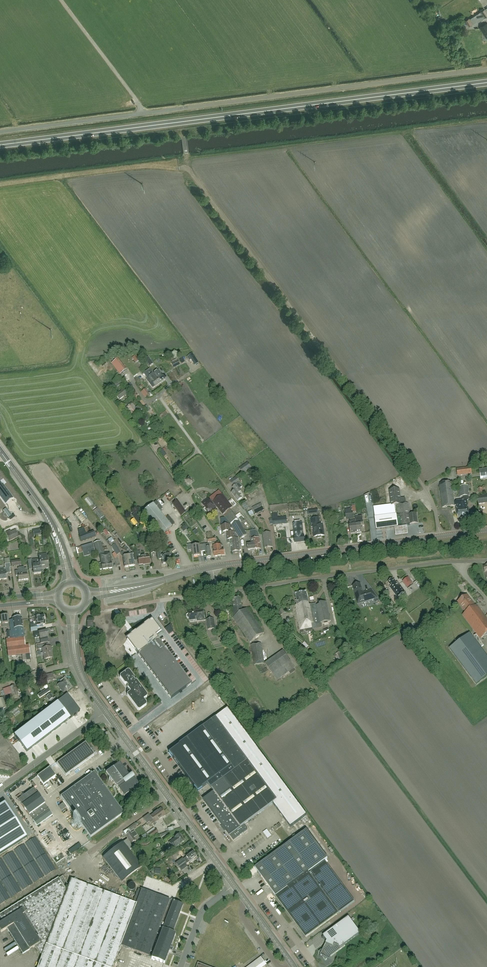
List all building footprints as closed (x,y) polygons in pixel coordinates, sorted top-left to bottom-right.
[(480,12),(473,16),(477,23),(485,18),(480,12)] [(126,370),(118,359),(112,364),(120,375),(126,370)] [(136,361),(128,366),(131,371),(139,366),(136,361)] [(161,383),(154,374),(151,369),(144,374),(148,379),(150,378),(154,383),(151,385),(154,389),(156,387),(157,387),(161,383)] [(154,374),(161,383),(166,380),(163,376),(164,375),(163,374),(162,374),(159,371),(154,374)] [(124,389),(119,392),(116,395),(120,399),(127,393),(124,389)] [(143,410),(140,405),(136,408),(133,404),(127,408),(133,417),(143,410)] [(243,466),(240,469),(243,473),(251,467),(248,464),(244,467),(243,466)] [(457,469),(458,476),(472,474),(471,467),(457,469)] [(397,477),(394,479),(398,489),(402,487),(397,477)] [(463,503),(463,501),(454,502),(452,481),(439,483),(443,508),(456,506),(458,519),(463,518),(462,508),(461,508),(461,505),(463,505),(462,503),(463,503)] [(3,500),(10,494),(3,485),(2,486),(0,482),(0,496),(3,500)] [(235,491),(232,493),(238,502),(242,499),(242,498),(244,497),(244,495),(242,492),(240,489),(243,488),(239,483),(233,488),(235,491)] [(461,505),(461,508),(462,508),(463,518),(469,517),(467,500),(468,500),(469,499),(468,496),(470,495),(468,485),(459,487),(460,497),(462,496),(463,501),(463,503),(462,503),(463,505),(461,505)] [(398,489),(390,490),(390,492),(392,505),(395,505),(397,505),(398,514),(399,514),(399,516),(400,516),(407,515),(410,515),(413,514),(413,517),(413,521),(414,524),(418,523),(418,520),(417,517),(417,513),(410,514),(409,503),(406,504),(405,498),(401,499),(400,489),(398,489)] [(232,507),(230,505),(228,502),(222,495),(213,502),(223,515),(230,509),(232,507)] [(477,497),(478,504),(486,503),(486,496),(477,497)] [(205,508),(204,509),(208,515),(206,517),(207,517),(217,510),(208,499),(202,504),(205,508)] [(232,507),(236,504),(231,499),(228,502),(230,505),(232,507)] [(165,518),(160,511),(163,508),(157,501),(142,512),(161,535),(175,524),(169,516),(165,518)] [(177,501),(172,504),(181,517),(186,513),(177,501)] [(262,505),(253,509),(255,515),(264,510),(262,505)] [(392,505),(387,506),(387,511),(388,515),(397,514),(397,513),(396,513),(395,505),(392,505)] [(237,519),(230,509),(223,515),(230,524),(237,519)] [(79,511),(75,514),(83,523),(87,519),(79,511)] [(387,511),(374,513),(376,529),(394,527),(401,526),(400,516),(399,516),(399,514),(398,514),(397,515),(397,514),(388,515),(387,511)] [(407,515),(400,516),(401,526),(402,526),(410,525),(410,524),(414,524),(413,521),(413,517),(413,514),(410,515),(407,515)] [(286,516),(272,518),(273,525),(287,523),(286,516)] [(313,532),(314,533),(315,537),(317,537),(317,538),(318,538),(320,538),(321,537),(321,536),(324,536),(323,530),(322,525),(319,525),(318,518),(310,519),(311,527),(313,526),(314,529),(313,530),(313,532)] [(232,525),(237,534),(240,539),(247,535),(239,521),(232,525)] [(294,536),(295,544),(305,543),(305,536),(304,536),(302,523),(294,524),(295,536),(294,536)] [(222,527),(222,530),(223,535),(227,534),(228,543),(231,543),(232,553),(240,551),(241,550),(240,544),(239,544),(238,539),(237,539),(237,534),(232,525),(222,527)] [(141,539),(144,537),(141,532),(139,533),(135,527),(133,528),(137,534),(141,539)] [(10,541),(19,536),(15,530),(6,534),(10,541)] [(256,535),(256,531),(250,531),(251,536),(252,544),(248,545),(248,550),(256,549),(256,545),(255,545),(255,543),(255,539),(255,536),(255,535),(256,535)] [(212,532),(206,533),(208,543),(216,542),(215,537),(212,538),(212,532)] [(264,541),(265,541),(265,548),(267,548),(267,549),(268,549),(268,548),(273,547),(271,533),(263,534),(264,541)] [(114,536),(121,545),(124,543),(118,534),(114,536)] [(109,543),(111,547),(116,555),(121,552),(116,544),(113,540),(109,543)] [(101,541),(94,543),(97,555),(100,555),(101,563),(98,564),(98,570),(102,569),(102,570),(112,568),(110,554),(108,554),(108,553),(104,553),(101,541)] [(219,542),(213,543),(213,548),(213,549),(213,550),(214,550),(214,551),(222,550),(221,545),(219,546),(219,542)] [(197,544),(188,545),(189,550),(192,550),(193,557),(201,556),(200,552),(206,551),(205,545),(197,546),(197,544)] [(137,552),(134,552),(135,561),(138,560),(139,565),(145,564),(150,564),(149,556),(138,557),(137,552)] [(168,552),(163,553),(164,556),(160,556),(160,552),(157,553),(158,560),(162,559),(163,564),(167,563),(167,565),(172,564),(170,555),(168,555),(168,552)] [(41,569),(48,568),(47,554),(39,555),(39,559),(41,569)] [(7,579),(6,573),(10,573),(10,568),(10,563),(9,563),(9,558),(4,559),(5,568),(0,569),(0,580),(7,579)] [(41,573),(41,569),(39,559),(32,560),(34,574),(41,573)] [(15,571),(16,576),(18,575),(18,580),(28,579),(26,568),(24,569),(24,567),(18,568),(18,571),(15,571)] [(408,578),(403,582),(408,588),(413,584),(408,578)] [(391,586),(390,587),(397,597),(405,592),(398,583),(397,584),(393,579),(388,582),(391,586)] [(363,593),(363,592),(360,584),(353,586),(358,602),(369,599),(369,600),(374,599),(375,602),(379,601),(373,591),(365,594),(363,593)] [(303,608),(308,607),(311,624),(315,623),(316,624),(331,621),(326,602),(320,603),(320,604),(316,605),(316,604),(312,604),(309,605),(306,592),(300,594),(301,599),(301,600),(300,600),(301,603),(302,603),(302,604),(303,604),(303,607),(303,608)] [(301,599),(300,594),(296,595),(297,601),(296,601),(297,605),(296,605),(296,609),(300,630),(312,628),(311,624),(308,607),(303,608),(303,607),(303,604),(302,604),(302,603),(301,603),(300,600),(301,600),(301,599)] [(458,602),(466,613),(462,615),(480,639),(486,634),(486,619),(476,604),(475,606),(470,599),(469,599),(466,595),(465,596),(464,595),(463,597),(463,598),(458,602)] [(234,608),(232,608),(234,618),(242,611),(241,598),(236,598),(232,599),(234,608)] [(234,618),(233,618),(250,643),(257,638),(264,633),(247,608),(242,611),(234,618)] [(204,610),(188,612),(189,614),(188,615),(187,616),(187,618),(188,618),(189,618),(190,621),(197,620),(198,621),(205,620),(204,610)] [(43,615),(35,616),(35,617),(32,617),(33,622),(36,622),(36,625),(45,624),(43,615)] [(25,646),(22,623),(21,617),(12,618),(13,620),(9,620),(12,639),(6,639),(8,656),(30,653),(29,645),(25,646)] [(131,635),(127,640),(171,698),(191,683),(155,635),(161,631),(152,619),(149,621),(148,621),(148,622),(147,622),(145,624),(145,625),(144,624),(143,625),(144,625),(136,631),(135,631),(135,632),(134,632),(133,631),(131,633),(132,634),(131,634),(130,634),(131,635)] [(214,619),(206,620),(208,630),(216,629),(214,619)] [(34,638),(39,637),(41,643),(48,642),(47,638),(48,638),(46,629),(33,632),(34,638)] [(449,648),(476,684),(486,676),(486,657),(469,633),(449,648)] [(251,645),(252,652),(254,665),(265,664),(261,643),(251,645)] [(45,644),(37,646),(38,650),(42,649),(45,659),(53,658),(51,651),(52,651),(51,647),(46,648),(45,644)] [(269,660),(265,663),(277,680),(289,672),(294,668),(295,668),(292,663),(278,673),(269,660)] [(120,676),(120,677),(124,684),(126,684),(127,686),(127,687),(129,690),(128,690),(128,692),(128,693),(127,694),(127,695),(137,710),(139,710),(146,705),(146,703),(143,699),(147,697),(147,695),(136,681),(134,680),(133,679),(134,677),(129,671),(127,670),(120,676)] [(70,688),(65,680),(57,685),(51,690),(56,698),(63,693),(70,688)] [(12,697),(13,697),(14,699),(19,697),(18,695),(19,695),(15,685),(9,687),(12,697)] [(49,688),(38,695),(40,698),(51,691),(49,688)] [(14,736),(26,752),(79,711),(67,696),(14,736)] [(200,704),(196,707),(200,713),(204,711),(200,704)] [(273,803),(278,810),(290,827),(306,815),(228,709),(216,717),(203,727),(168,752),(197,792),(208,784),(214,793),(204,801),(229,835),(230,835),(233,840),(247,829),(244,824),(273,803)] [(57,764),(66,776),(94,755),(85,743),(57,764)] [(124,797),(139,786),(134,778),(132,774),(129,776),(120,763),(107,773),(124,797)] [(37,776),(43,785),(56,776),(49,767),(37,776)] [(94,773),(61,797),(91,838),(124,813),(94,773)] [(59,779),(55,781),(59,788),(64,786),(59,779)] [(53,815),(34,788),(28,793),(27,791),(25,792),(26,794),(22,797),(20,794),(16,797),(37,826),(53,815)] [(0,806),(0,855),(27,838),(5,803),(0,806)] [(147,819),(150,822),(164,812),(161,808),(150,816),(151,816),(147,819)] [(166,815),(164,812),(150,822),(152,825),(155,822),(155,823),(166,815)] [(155,828),(147,834),(150,838),(158,832),(155,828)] [(255,868),(257,871),(276,896),(309,873),(308,873),(327,858),(306,830),(255,868)] [(130,833),(126,835),(131,843),(135,841),(130,833)] [(175,838),(169,843),(173,849),(180,844),(185,841),(180,834),(175,837),(175,838)] [(142,867),(130,850),(133,848),(127,840),(103,858),(122,882),(142,867)] [(186,864),(189,862),(190,862),(194,860),(193,859),(196,857),(193,852),(183,859),(182,858),(175,863),(178,868),(185,863),(186,864)] [(305,937),(338,913),(354,902),(325,861),(309,873),(276,896),(275,897),(305,937)] [(136,904),(71,879),(67,890),(65,887),(67,885),(68,884),(63,876),(0,915),(0,931),(1,933),(7,929),(23,954),(36,946),(42,956),(38,966),(113,966),(121,945),(137,904),(136,904)] [(176,935),(172,933),(183,905),(172,901),(171,900),(142,889),(141,892),(139,891),(138,894),(140,895),(136,904),(137,904),(121,945),(152,957),(151,959),(165,964),(169,952),(171,953),(173,949),(171,949),(176,935)] [(323,948),(319,952),(321,954),(320,956),(323,958),(325,960),(326,959),(329,960),(331,956),(345,946),(344,945),(360,933),(348,917),(323,935),(323,936),(322,938),(327,940),(323,948)] [(261,957),(248,966),(264,966),(267,965),(261,957)]
